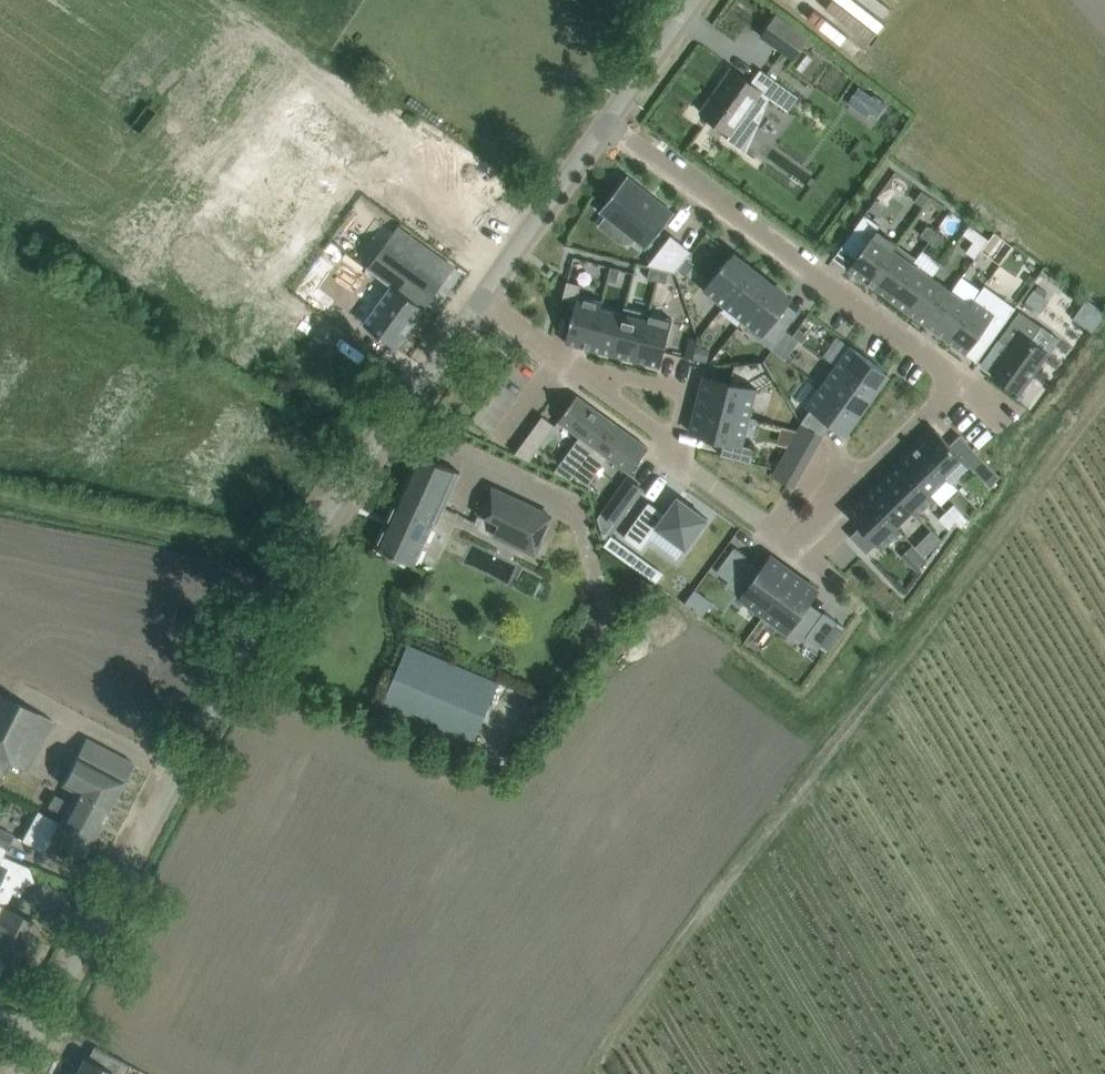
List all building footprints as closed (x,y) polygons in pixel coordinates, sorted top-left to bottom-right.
[(798,29),(783,52),(794,59),(809,37),(798,29)] [(722,87),(703,114),(731,134),(727,139),(754,159),(755,158),(745,151),(763,109),(759,106),(754,103),(762,93),(788,111),(798,97),(760,69),(751,83),(731,69),(720,86),(722,87)] [(880,101),(872,113),(878,117),(886,106),(880,101)] [(315,111),(277,164),(351,217),(389,163),(315,111)] [(603,206),(599,211),(607,217),(636,240),(646,248),(650,243),(674,213),(627,176),(603,206)] [(275,186),(260,207),(285,226),(301,205),(275,186)] [(930,196),(922,191),(915,200),(923,206),(930,196)] [(224,220),(332,300),(348,277),(241,197),(224,220)] [(920,234),(928,240),(935,230),(927,225),(920,234)] [(988,239),(969,225),(963,234),(982,248),(988,239)] [(363,324),(378,334),(396,348),(454,268),(398,227),(369,267),(392,285),(363,324)] [(868,283),(897,244),(877,229),(848,269),(868,283)] [(935,230),(928,240),(936,246),(943,236),(935,230)] [(647,265),(675,272),(692,251),(671,235),(647,265)] [(888,297),(916,258),(897,244),(868,283),(888,297)] [(705,291),(724,306),(753,269),(734,254),(733,254),(730,258),(704,290),(705,291)] [(907,311),(932,277),(913,263),(917,258),(916,258),(888,297),(907,311)] [(686,275),(693,266),(685,260),(678,269),(686,275)] [(607,278),(617,281),(620,269),(610,267),(607,278)] [(657,281),(659,269),(650,267),(647,278),(657,281)] [(669,271),(659,269),(657,281),(666,283),(669,271)] [(724,306),(743,321),(772,284),(753,269),(724,306)] [(907,311),(927,325),(952,291),(932,277),(907,311)] [(590,349),(602,301),(578,296),(581,285),(567,281),(563,299),(576,302),(566,343),(590,349)] [(772,284),(743,321),(762,336),(763,336),(767,331),(779,315),(788,304),(787,304),(791,299),(772,284)] [(946,339),(966,354),(979,336),(991,320),(1002,327),(1014,309),(983,287),(975,299),(946,339)] [(1035,290),(1027,301),(1038,309),(1046,298),(1035,290)] [(927,325),(946,339),(975,299),(974,299),(970,304),(952,291),(927,325)] [(602,301),(590,349),(591,349),(605,353),(613,355),(615,348),(625,307),(624,307),(623,313),(601,308),(603,302),(602,301)] [(615,348),(613,355),(622,357),(636,361),(648,313),(625,307),(615,348)] [(1020,310),(999,339),(1010,347),(992,372),(1021,393),(1049,353),(1031,340),(1041,326),(1020,310)] [(673,319),(648,313),(636,361),(661,367),(673,319)] [(779,315),(767,331),(779,340),(790,324),(779,315)] [(1002,327),(991,320),(979,336),(990,343),(1002,327)] [(798,327),(793,335),(803,342),(808,334),(798,327)] [(778,341),(772,350),(785,359),(792,350),(778,341)] [(850,346),(836,366),(873,393),(887,373),(883,370),(884,369),(850,346)] [(696,348),(693,359),(706,362),(708,351),(696,348)] [(836,366),(821,386),(859,413),(873,393),(836,366)] [(755,389),(705,377),(698,404),(748,417),(755,389)] [(859,413),(821,386),(807,406),(811,409),(801,422),(825,435),(832,424),(840,430),(841,429),(845,432),(859,413)] [(580,436),(560,464),(574,474),(612,422),(576,396),(558,421),(580,436)] [(741,445),(748,417),(698,404),(691,432),(724,441),(721,455),(751,463),(754,448),(741,445)] [(554,428),(541,418),(513,456),(514,456),(528,463),(554,428)] [(648,448),(612,422),(574,474),(588,485),(608,457),(630,473),(648,448)] [(820,440),(798,428),(775,469),(771,478),(787,487),(792,490),(806,464),(820,440)] [(917,446),(951,481),(969,464),(935,429),(917,446)] [(900,463),(934,498),(935,498),(930,493),(946,478),(951,482),(951,481),(917,446),(900,463)] [(419,454),(396,504),(376,547),(416,565),(436,522),(438,523),(460,473),(419,454)] [(972,469),(991,488),(1000,476),(983,459),(972,469)] [(900,463),(883,480),(917,515),(934,498),(900,463)] [(627,478),(611,501),(626,512),(643,489),(627,478)] [(876,486),(866,496),(899,531),(900,531),(896,526),(912,511),(916,515),(917,515),(883,480),(876,486)] [(899,531),(866,496),(848,514),(882,549),(899,531)] [(501,523),(542,542),(543,541),(540,539),(551,515),(513,497),(501,523)] [(649,502),(623,537),(641,550),(650,538),(675,557),(683,546),(686,549),(708,518),(678,497),(665,514),(649,502)] [(955,503),(946,511),(956,520),(962,527),(969,518),(955,503)] [(946,511),(939,518),(950,528),(956,520),(946,511)] [(931,531),(925,537),(935,546),(941,540),(931,531)] [(764,615),(794,573),(771,556),(756,576),(742,566),(749,557),(735,546),(716,572),(730,582),(736,574),(750,585),(741,598),(764,615)] [(629,548),(622,557),(631,564),(638,554),(629,548)] [(803,610),(818,590),(794,573),(764,615),(788,632),(797,619),(811,629),(806,637),(820,647),(838,622),(824,612),(817,621),(803,610)] [(381,708),(402,716),(472,746),(498,684),(407,646),(381,708)] [(51,721),(0,694),(0,779),(10,761),(25,769),(51,721)] [(63,812),(57,823),(71,832),(77,821),(97,832),(133,763),(87,738),(61,783),(75,791),(68,802),(55,795),(50,805),(63,812)] [(71,832),(57,823),(38,812),(29,827),(22,840),(44,852),(51,839),(84,856),(97,832),(77,821),(71,832)] [(8,849),(15,837),(0,828),(0,845),(8,849)] [(23,918),(35,893),(27,871),(0,858),(4,851),(0,849),(0,864),(7,868),(0,880),(0,900),(5,903),(3,907),(23,918)] [(13,965),(25,943),(27,944),(37,925),(23,918),(3,907),(5,903),(0,900),(0,958),(13,965)] [(129,1064),(113,1056),(106,1070),(84,1058),(75,1073),(124,1073),(129,1064)]
